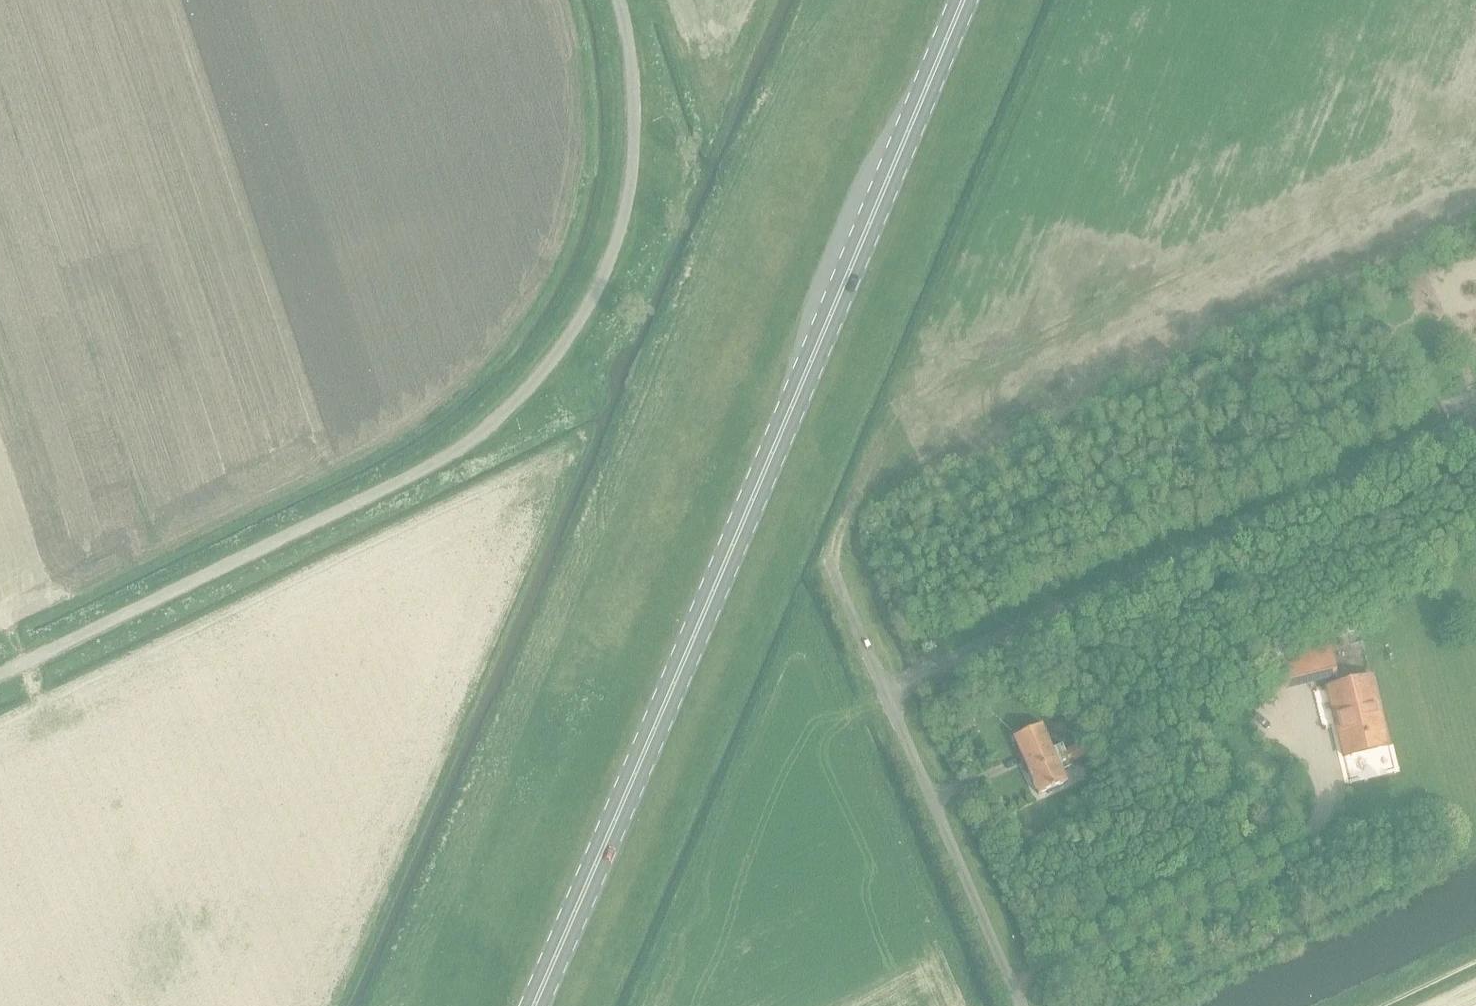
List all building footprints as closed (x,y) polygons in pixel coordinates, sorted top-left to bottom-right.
[(1271,640),(1282,685),(1333,673),(1323,628),(1271,640)] [(1326,689),(1343,756),(1388,745),(1372,678),(1326,689)] [(1061,743),(1051,748),(1041,726),(1013,737),(1037,795),(1066,783),(1061,771),(1072,767),(1070,763),(1085,757),(1080,744),(1064,750),(1061,743)]
